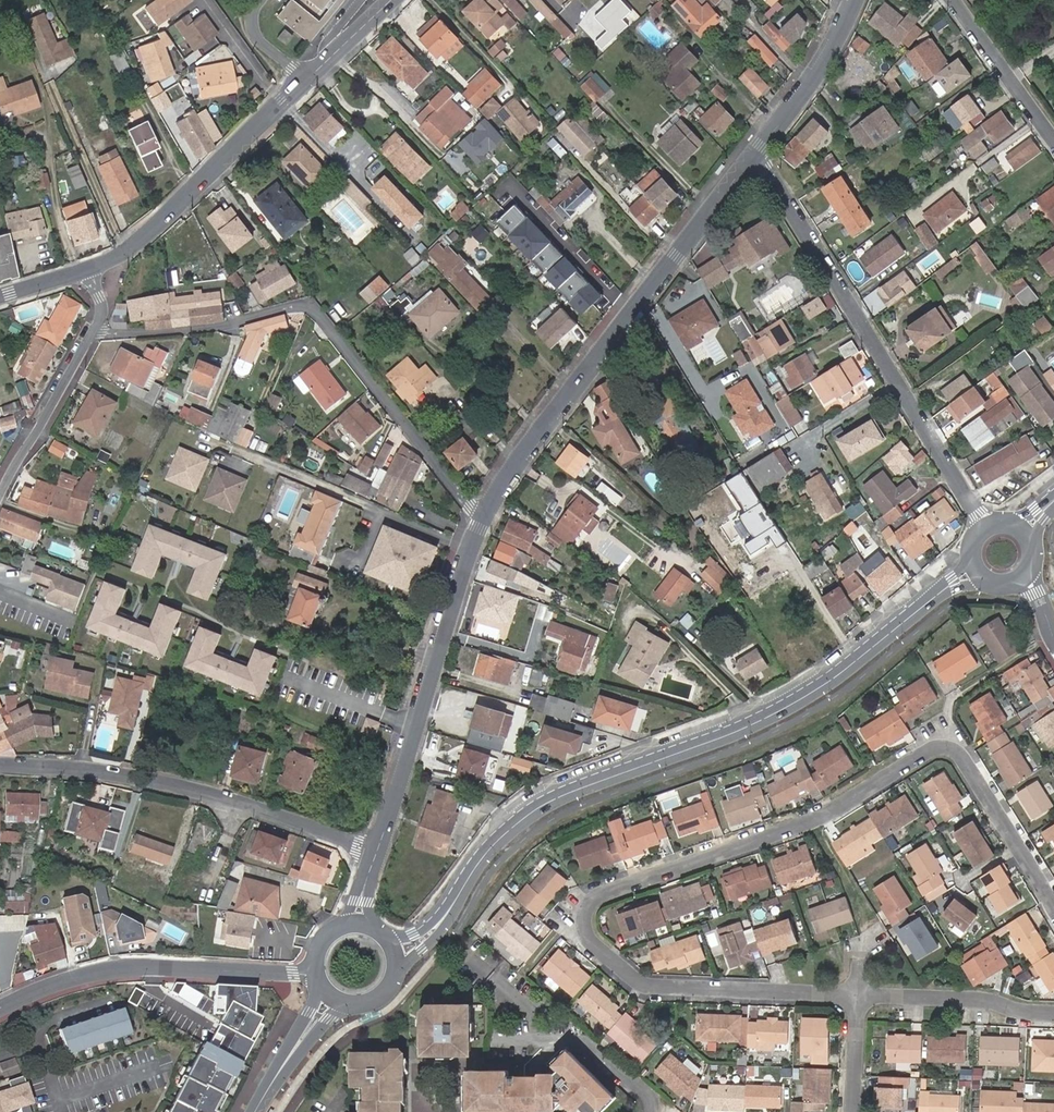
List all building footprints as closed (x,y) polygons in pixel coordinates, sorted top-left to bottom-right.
[(143,7),(156,25),(192,0),(153,0),(143,7)] [(322,25),(317,21),(292,0),(290,0),(276,16),(308,42),(322,25)] [(320,9),(328,0),(309,0),(320,9)] [(322,26),(343,0),(335,0),(317,21),(322,25),(322,26)] [(474,4),(466,12),(491,39),(507,24),(497,13),(503,7),(497,0),(484,0),(476,7),(474,4)] [(521,21),(528,15),(514,0),(501,0),(521,21)] [(567,39),(574,33),(543,0),(532,0),(563,34),(567,39)] [(622,0),(611,0),(593,17),(607,31),(595,42),(602,49),(627,25),(622,20),(632,11),(622,0)] [(678,11),(687,3),(684,0),(677,0),(672,5),(678,11)] [(678,11),(700,35),(718,18),(706,4),(700,11),(691,0),(684,0),(687,3),(678,11)] [(892,6),(902,15),(908,0),(894,0),(892,6)] [(658,2),(647,12),(655,20),(665,10),(658,2)] [(887,3),(872,21),(900,43),(920,18),(913,12),(907,19),(902,15),(892,6),(887,3)] [(45,49),(50,60),(64,53),(76,47),(69,33),(57,39),(43,8),(27,15),(42,50),(45,49)] [(188,13),(174,23),(194,50),(217,33),(203,13),(193,20),(188,13)] [(800,14),(781,32),(792,44),(794,46),(803,36),(810,24),(800,14)] [(420,41),(441,21),(436,16),(414,35),(420,41)] [(420,41),(436,58),(458,39),(441,21),(420,41)] [(781,32),(770,21),(764,27),(786,50),(792,44),(781,32)] [(284,29),(277,37),(285,44),(292,35),(284,29)] [(547,48),(551,53),(552,53),(567,39),(563,34),(547,48)] [(385,45),(376,53),(399,78),(401,76),(408,84),(424,71),(390,35),(382,42),(385,45)] [(747,42),(760,56),(767,49),(753,36),(747,42)] [(923,45),(940,70),(950,63),(933,38),(923,45)] [(144,59),(160,53),(159,51),(155,39),(139,45),(144,58),(144,59)] [(440,64),(462,44),(458,39),(436,58),(440,64)] [(503,50),(506,47),(501,41),(490,51),(495,58),(503,50)] [(374,50),(376,53),(385,45),(382,42),(374,50)] [(680,63),(664,77),(684,99),(701,84),(688,69),(698,60),(683,44),(672,53),(680,63)] [(934,74),(940,70),(923,45),(917,49),(934,74)] [(122,57),(123,58),(125,56),(120,48),(108,55),(112,63),(122,57)] [(152,66),(157,79),(173,73),(165,51),(163,52),(162,49),(159,51),(160,53),(144,59),(143,59),(146,67),(152,66)] [(503,50),(495,58),(499,62),(507,55),(503,50)] [(680,63),(672,53),(667,58),(675,67),(680,63)] [(885,72),(895,61),(885,53),(876,65),(885,72)] [(112,63),(119,75),(129,69),(123,58),(122,57),(112,63)] [(909,64),(901,58),(891,71),(898,77),(909,64)] [(232,62),(195,69),(195,71),(189,72),(193,94),(199,93),(200,97),(237,91),(232,62)] [(736,76),(753,93),(764,83),(747,65),(736,76)] [(151,80),(157,79),(152,66),(146,67),(151,80)] [(480,83),(490,74),(486,70),(476,79),(480,83)] [(483,102),(501,86),(490,74),(480,83),(473,90),(483,102)] [(596,75),(583,87),(592,96),(596,100),(609,88),(596,75)] [(9,90),(4,77),(0,78),(0,94),(9,90)] [(21,114),(42,104),(31,80),(9,90),(0,94),(0,103),(5,113),(14,110),(18,108),(21,114)] [(157,82),(144,89),(158,112),(185,96),(177,83),(163,92),(157,82)] [(728,94),(718,85),(711,91),(721,101),(728,94)] [(420,127),(435,143),(455,124),(461,130),(470,121),(450,99),(454,95),(447,87),(436,97),(430,103),(434,108),(419,122),(422,125),(420,127)] [(464,98),(475,109),(483,102),(473,90),(464,98)] [(964,128),(971,123),(968,120),(971,118),(974,124),(986,117),(969,95),(948,110),(960,126),(962,124),(964,128)] [(493,99),(480,110),(489,119),(501,108),(493,99)] [(538,127),(526,112),(515,99),(498,113),(521,141),(538,127)] [(694,100),(685,108),(686,110),(696,101),(694,100)] [(603,111),(593,101),(586,107),(596,118),(603,111)] [(696,101),(686,110),(690,113),(699,105),(696,101)] [(415,117),(419,122),(434,108),(430,103),(415,117)] [(720,103),(709,114),(701,106),(695,111),(717,136),(735,120),(720,103)] [(343,128),(322,105),(306,119),(314,126),(313,128),(326,143),(328,141),(333,146),(348,133),(343,128)] [(555,111),(550,106),(546,110),(551,115),(555,111)] [(865,121),(854,129),(864,142),(866,141),(871,148),(901,127),(885,106),(877,112),(878,113),(865,121)] [(192,108),(176,121),(196,159),(215,148),(192,108)] [(529,109),(526,112),(538,127),(542,123),(529,109)] [(960,126),(948,110),(943,115),(954,130),(960,126)] [(995,140),(1013,127),(1002,111),(969,136),(975,144),(990,133),(995,140)] [(571,115),(564,122),(579,139),(586,132),(571,115)] [(485,118),(458,143),(477,164),(504,139),(485,118)] [(679,163),(696,147),(701,141),(680,120),(675,126),(670,121),(660,131),(665,135),(658,142),(679,163)] [(153,150),(158,147),(146,121),(128,130),(147,171),(161,165),(153,150)] [(964,128),(968,133),(975,129),(971,123),(964,128)] [(592,127),(586,132),(597,144),(603,138),(592,127)] [(797,135),(811,149),(814,147),(817,143),(815,141),(812,138),(809,136),(802,130),(797,135)] [(392,157),(407,173),(413,168),(421,177),(430,168),(404,143),(405,142),(399,134),(383,150),(391,158),(392,157)] [(797,135),(781,153),(796,167),(811,149),(797,135)] [(557,141),(554,137),(548,143),(562,158),(568,153),(557,141)] [(983,157),(995,148),(988,138),(976,147),(983,157)] [(1031,138),(1007,155),(1017,170),(1041,152),(1031,138)] [(937,142),(923,153),(928,161),(942,151),(937,142)] [(286,163),(311,188),(328,172),(301,143),(295,149),(297,153),(286,163)] [(101,163),(115,194),(118,192),(121,198),(138,191),(117,146),(101,154),(104,161),(101,163)] [(297,153),(295,149),(283,160),(286,163),(297,153)] [(860,152),(857,154),(864,166),(868,163),(860,152)] [(817,169),(822,176),(836,167),(831,161),(829,157),(815,165),(817,169)] [(498,167),(505,174),(514,165),(508,158),(498,167)] [(980,169),(985,176),(998,167),(993,160),(980,169)] [(77,183),(88,179),(80,161),(69,165),(77,183)] [(822,176),(826,183),(840,175),(845,171),(841,165),(836,167),(822,176)] [(75,179),(71,168),(64,171),(69,182),(75,179)] [(413,168),(407,173),(415,182),(421,177),(413,168)] [(502,176),(496,169),(486,178),(493,185),(502,176)] [(644,195),(653,187),(663,179),(655,170),(637,186),(640,190),(644,195)] [(425,216),(387,175),(373,188),(412,229),(425,216)] [(558,223),(558,224),(574,209),(573,208),(592,190),(577,175),(573,180),(570,177),(562,184),(565,186),(550,200),(548,198),(547,200),(535,187),(529,192),(544,209),(552,217),(558,223)] [(363,209),(371,202),(361,192),(348,179),(341,185),(363,209)] [(644,195),(659,210),(677,194),(663,179),(653,187),(644,195)] [(870,225),(841,179),(823,190),(853,235),(870,225)] [(256,199),(285,237),(306,220),(277,183),(256,199)] [(1001,186),(995,190),(998,195),(1004,191),(1001,186)] [(1037,200),(1053,224),(1053,188),(1037,200)] [(644,195),(640,190),(631,198),(635,203),(644,195)] [(644,223),(659,210),(644,195),(635,203),(630,208),(644,223)] [(937,207),(948,223),(954,219),(962,213),(950,195),(936,205),(937,207)] [(987,199),(980,204),(987,213),(994,208),(987,199)] [(1040,207),(1034,199),(1024,206),(1031,215),(1040,207)] [(462,217),(470,210),(463,203),(455,210),(456,211),(462,217)] [(603,295),(515,203),(495,222),(584,314),(603,295)] [(64,221),(85,212),(82,205),(61,214),(64,221)] [(938,230),(948,223),(937,207),(932,211),(931,208),(921,216),(933,234),(938,230)] [(1018,216),(1027,210),(1024,207),(1016,213),(1018,216)] [(26,209),(6,213),(10,232),(11,237),(44,230),(41,217),(29,219),(26,209)] [(233,209),(226,214),(221,217),(217,212),(210,218),(230,244),(248,230),(233,209)] [(221,217),(226,214),(221,209),(217,212),(221,217)] [(453,214),(459,220),(462,217),(456,211),(453,214)] [(85,212),(64,221),(73,243),(94,235),(85,212)] [(1018,216),(1016,213),(1002,223),(1011,232),(1021,220),(1018,216)] [(781,253),(789,249),(770,218),(744,234),(742,230),(738,230),(733,232),(734,239),(739,247),(747,261),(748,263),(749,264),(778,247),(781,253)] [(954,219),(948,223),(954,232),(960,227),(954,219)] [(904,220),(889,230),(894,237),(880,247),(886,256),(916,236),(904,220)] [(948,223),(938,230),(942,236),(949,230),(951,233),(954,232),(948,223)] [(492,234),(484,225),(475,233),(483,242),(492,234)] [(922,225),(915,229),(927,246),(935,242),(932,237),(930,238),(922,225)] [(253,237),(248,230),(230,244),(235,251),(253,237)] [(0,235),(0,279),(19,274),(11,237),(10,232),(0,235)] [(269,239),(264,233),(260,236),(265,242),(269,239)] [(993,264),(977,242),(970,246),(979,257),(977,258),(988,274),(996,268),(993,264)] [(914,257),(925,250),(921,244),(911,251),(914,257)] [(440,245),(430,254),(441,264),(439,265),(476,304),(487,294),(463,269),(469,263),(461,256),(460,258),(450,248),(446,252),(440,245)] [(734,255),(719,263),(725,273),(739,264),(741,267),(748,263),(747,261),(739,247),(731,251),(734,255)] [(792,254),(789,249),(781,253),(778,247),(749,264),(756,275),(792,254)] [(1039,258),(1048,271),(1053,277),(1053,276),(1053,248),(1039,258)] [(430,264),(425,258),(409,271),(414,277),(430,264)] [(942,267),(934,273),(938,278),(958,263),(954,258),(942,267)] [(717,259),(697,270),(707,288),(727,276),(725,273),(719,263),(717,259)] [(931,268),(934,273),(942,267),(939,262),(931,268)] [(285,267),(251,285),(261,302),(294,283),(285,267)] [(237,271),(228,279),(235,289),(245,283),(237,271)] [(878,289),(885,297),(883,299),(888,305),(904,294),(915,287),(903,271),(898,274),(878,289)] [(379,275),(361,290),(368,300),(387,284),(379,275)] [(1020,279),(1009,287),(1015,294),(1015,295),(1026,287),(1020,279)] [(390,287),(384,292),(380,296),(385,302),(389,298),(395,293),(390,287)] [(1035,300),(1026,287),(1015,295),(1025,308),(1035,300)] [(386,303),(399,318),(407,310),(412,314),(410,315),(430,338),(459,314),(439,290),(417,309),(412,304),(414,302),(402,288),(395,293),(389,298),(385,302),(386,303)] [(809,294),(812,300),(820,295),(817,290),(809,294)] [(864,299),(873,312),(885,302),(875,290),(864,299)] [(175,293),(171,293),(171,299),(172,310),(172,311),(189,309),(222,305),(220,294),(203,296),(196,296),(188,297),(188,300),(176,302),(175,293)] [(832,293),(808,306),(815,318),(838,305),(832,293)] [(487,294),(476,304),(482,311),(493,300),(487,294)] [(1015,295),(1015,294),(1008,299),(1018,313),(1025,308),(1015,295)] [(385,302),(380,296),(374,300),(381,308),(386,303),(385,302)] [(173,325),(172,311),(172,310),(171,299),(130,302),(132,317),(147,315),(147,328),(173,325)] [(43,322),(35,335),(46,341),(56,346),(77,307),(62,300),(48,325),(43,322)] [(704,301),(681,313),(683,316),(671,323),(689,350),(703,342),(699,336),(718,324),(704,301)] [(128,304),(116,303),(112,315),(115,315),(127,316),(128,304)] [(224,320),(224,319),(222,305),(189,309),(191,324),(192,324),(224,320)] [(942,307),(938,309),(953,333),(957,330),(942,307)] [(173,325),(191,324),(189,309),(172,311),(173,325)] [(563,309),(537,332),(552,347),(577,324),(563,309)] [(938,309),(908,328),(923,353),(953,333),(938,309)] [(669,320),(671,323),(683,316),(681,313),(669,320)] [(115,315),(114,327),(127,328),(129,316),(127,316),(115,315)] [(728,322),(740,342),(752,335),(740,315),(728,322)] [(1041,335),(1051,327),(1043,316),(1033,323),(1041,335)] [(285,330),(282,317),(245,325),(248,334),(236,361),(249,367),(258,347),(255,337),(285,330)] [(789,344),(775,321),(760,330),(763,336),(755,341),(752,337),(742,343),(749,353),(761,347),(767,357),(789,344)] [(25,322),(22,327),(28,330),(31,325),(25,322)] [(21,327),(13,323),(9,331),(17,335),(21,327)] [(245,325),(235,328),(237,337),(248,334),(245,325)] [(46,341),(35,335),(24,354),(26,355),(19,367),(28,372),(23,380),(33,385),(54,349),(56,346),(46,341)] [(852,357),(858,353),(851,342),(837,349),(844,361),(852,357)] [(107,369),(109,371),(121,350),(118,348),(107,369)] [(121,350),(109,371),(132,383),(147,390),(157,370),(165,354),(152,348),(151,352),(143,348),(137,359),(121,350)] [(1023,367),(1033,360),(1024,348),(1014,355),(1023,367)] [(814,374),(804,354),(781,368),(792,387),(814,374)] [(1023,367),(1014,355),(1008,360),(1017,372),(1023,367)] [(844,361),(815,378),(828,400),(837,395),(839,397),(853,389),(851,386),(865,379),(852,357),(844,361)] [(312,388),(328,409),(348,394),(321,359),(301,374),(312,388)] [(400,389),(407,398),(411,404),(422,395),(419,393),(429,385),(430,387),(436,382),(425,370),(420,373),(410,359),(389,375),(400,389)] [(208,400),(219,372),(207,367),(209,364),(200,360),(186,391),(208,400)] [(249,367),(236,361),(230,375),(231,377),(243,382),(245,382),(251,368),(249,367)] [(207,367),(219,372),(221,368),(209,364),(207,367)] [(15,376),(23,380),(28,372),(19,367),(15,376)] [(1045,423),(1053,416),(1053,405),(1043,391),(1044,390),(1028,368),(1017,377),(1022,383),(1014,388),(1021,397),(1024,395),(1045,423)] [(1052,369),(1044,374),(1053,388),(1053,372),(1052,369)] [(1002,382),(994,370),(985,377),(995,391),(991,394),(998,403),(1010,394),(1009,393),(1008,391),(1002,382)] [(780,399),(787,395),(773,373),(764,378),(767,384),(771,382),(780,399)] [(312,388),(301,374),(294,380),(305,393),(312,388)] [(964,393),(971,388),(963,377),(956,381),(964,393)] [(747,378),(724,391),(751,439),(774,426),(747,378)] [(154,410),(166,383),(157,379),(149,395),(144,404),(153,410),(154,410)] [(1002,382),(1008,391),(1009,393),(1013,390),(1006,380),(1002,382)] [(598,388),(608,382),(608,381),(596,387),(605,403),(598,388)] [(950,403),(964,393),(956,381),(942,391),(950,404),(950,403)] [(609,382),(608,382),(618,400),(607,406),(605,403),(599,405),(597,412),(603,424),(594,428),(603,445),(610,442),(621,462),(639,452),(617,415),(625,412),(609,382)] [(618,400),(608,382),(598,388),(605,403),(607,406),(618,400)] [(473,395),(481,389),(476,383),(466,392),(471,397),(473,395)] [(128,384),(123,392),(140,402),(145,394),(128,384)] [(481,389),(473,395),(479,403),(490,394),(484,386),(481,389)] [(972,387),(971,388),(964,393),(950,403),(962,420),(982,405),(985,403),(983,400),(972,387)] [(95,389),(76,421),(98,434),(117,402),(95,389)] [(404,400),(407,398),(400,389),(397,391),(404,400)] [(177,396),(168,391),(164,399),(173,404),(177,396)] [(27,393),(18,396),(27,418),(32,406),(27,393)] [(149,395),(145,394),(140,402),(144,404),(149,395)] [(270,394),(264,409),(272,413),(279,398),(270,394)] [(991,394),(983,400),(985,403),(982,405),(987,412),(998,403),(991,394)] [(666,407),(676,402),(672,395),(662,400),(666,407)] [(1042,425),(1045,423),(1024,395),(1021,397),(1042,425)] [(1023,414),(1011,396),(1007,400),(1013,409),(1011,410),(990,426),(996,434),(1018,418),(1023,414)] [(788,397),(779,403),(784,411),(793,405),(788,397)] [(366,413),(353,399),(336,416),(363,444),(379,428),(366,413)] [(445,406),(458,420),(463,415),(451,400),(445,406)] [(979,418),(965,428),(979,446),(996,434),(990,426),(1011,410),(1013,409),(1007,400),(980,420),(979,418)] [(672,417),(661,422),(676,451),(683,448),(687,456),(698,451),(678,413),(681,411),(676,402),(666,407),(669,412),(672,417)] [(950,404),(947,406),(959,423),(962,420),(950,403),(950,404)] [(3,415),(16,410),(14,404),(0,409),(3,415)] [(241,431),(243,426),(249,413),(229,405),(226,412),(221,422),(241,431)] [(206,428),(212,417),(212,415),(194,407),(188,420),(206,428)] [(212,417),(221,422),(226,412),(216,407),(212,415),(212,417)] [(366,413),(379,428),(381,427),(368,411),(366,413)] [(659,417),(661,422),(672,417),(669,412),(659,417)] [(463,415),(458,420),(468,431),(474,427),(463,415)] [(212,417),(206,428),(236,441),(241,431),(221,422),(212,417)] [(12,418),(0,422),(2,429),(14,425),(12,418)] [(849,461),(883,441),(872,422),(838,442),(849,461)] [(243,426),(241,431),(252,435),(254,431),(243,426)] [(842,428),(832,434),(834,438),(844,431),(842,428)] [(252,435),(241,431),(236,441),(247,446),(252,435)] [(996,434),(979,446),(981,449),(998,437),(996,434)] [(1023,437),(972,464),(982,484),(1033,457),(1023,437)] [(69,447),(57,439),(53,447),(64,454),(69,447)] [(463,439),(445,453),(459,469),(470,460),(468,457),(474,452),(463,439)] [(907,449),(900,441),(890,450),(893,452),(885,458),(891,467),(890,467),(895,473),(912,457),(905,451),(907,449)] [(392,446),(386,442),(376,464),(375,466),(381,469),(392,446)] [(398,454),(389,473),(400,479),(410,459),(420,464),(422,460),(420,457),(402,444),(398,454)] [(568,454),(574,447),(570,445),(564,452),(568,454)] [(395,447),(392,446),(381,469),(384,471),(395,447)] [(556,462),(575,477),(589,459),(574,447),(568,454),(564,452),(556,462)] [(209,460),(179,448),(166,479),(196,491),(209,460)] [(781,449),(774,453),(787,473),(793,470),(781,449)] [(916,465),(927,456),(922,450),(912,460),(916,465)] [(774,453),(753,466),(766,486),(774,481),(781,477),(787,473),(774,453)] [(1047,469),(1053,464),(1053,461),(1050,455),(1041,461),(1047,469)] [(400,479),(411,484),(420,464),(410,459),(400,479)] [(367,460),(361,473),(369,478),(375,466),(376,464),(367,460)] [(95,473),(88,468),(78,486),(76,486),(74,490),(56,485),(48,514),(81,523),(95,473)] [(248,480),(219,468),(206,499),(235,511),(248,480)] [(62,472),(58,479),(62,481),(61,484),(73,487),(79,477),(62,472)] [(787,542),(742,472),(726,482),(745,512),(721,527),(733,545),(751,533),(755,539),(746,544),(752,554),(769,543),(766,538),(770,536),(778,548),(787,542)] [(399,510),(411,484),(400,479),(389,473),(381,490),(371,486),(367,495),(399,510)] [(901,516),(904,513),(898,505),(918,489),(911,480),(896,491),(881,473),(865,485),(874,497),(877,494),(890,512),(887,514),(886,516),(892,524),(901,516)] [(363,487),(349,481),(348,483),(329,474),(326,480),(346,488),(345,490),(360,495),(363,487)] [(805,485),(826,520),(843,509),(822,474),(805,485)] [(48,514),(56,485),(37,479),(32,500),(22,497),(19,505),(29,509),(48,514)] [(603,482),(596,490),(616,506),(622,497),(603,482)] [(580,498),(582,495),(578,492),(569,504),(573,507),(580,498)] [(318,498),(314,497),(311,504),(316,506),(313,513),(306,510),(302,512),(299,518),(300,522),(308,525),(304,534),(300,532),(290,555),(310,563),(314,565),(319,553),(322,554),(343,503),(320,493),(318,498)] [(877,494),(874,497),(887,514),(890,512),(877,494)] [(582,495),(580,498),(589,505),(592,502),(582,495)] [(906,522),(919,541),(928,534),(925,531),(954,510),(944,497),(916,518),(914,516),(906,522)] [(589,505),(580,498),(561,523),(553,533),(570,545),(577,535),(581,530),(591,517),(599,507),(592,502),(589,505)] [(43,523),(2,507),(0,512),(0,525),(36,539),(43,523)] [(889,526),(892,524),(886,516),(880,521),(886,529),(888,527),(889,526)] [(600,523),(591,517),(581,530),(590,537),(600,523)] [(511,518),(510,521),(503,536),(503,538),(521,545),(520,548),(527,551),(529,547),(525,546),(532,530),(533,528),(511,518)] [(858,526),(854,520),(845,528),(848,534),(858,526)] [(919,541),(906,522),(895,530),(908,549),(906,550),(911,557),(916,553),(924,547),(919,541)] [(152,576),(160,554),(158,549),(163,547),(166,553),(195,565),(200,563),(202,567),(196,569),(188,590),(206,598),(213,583),(216,576),(217,574),(225,554),(221,553),(213,549),(204,546),(202,545),(195,542),(187,539),(179,535),(171,532),(169,531),(162,528),(154,524),(150,523),(143,542),(142,544),(139,552),(133,568),(152,576)] [(385,526),(367,572),(418,593),(437,547),(385,526)] [(888,527),(882,532),(890,544),(898,539),(889,526),(888,527)] [(533,528),(532,530),(525,546),(529,547),(537,530),(533,528)] [(550,533),(546,538),(555,545),(559,540),(550,533)] [(517,548),(501,541),(495,555),(511,563),(517,548)] [(158,549),(160,554),(176,560),(180,563),(196,569),(202,567),(200,563),(195,565),(166,553),(163,547),(158,549)] [(527,551),(550,566),(553,561),(529,547),(527,551)] [(521,550),(517,548),(511,563),(515,565),(520,554),(521,550)] [(832,548),(823,553),(827,559),(836,555),(832,548)] [(528,558),(529,555),(521,550),(520,554),(527,559),(528,558)] [(858,575),(856,573),(854,571),(861,565),(865,562),(860,553),(848,562),(851,566),(844,571),(850,578),(842,585),(854,600),(868,588),(858,575)] [(35,562),(37,558),(27,554),(20,569),(30,573),(35,562)] [(544,564),(530,555),(529,555),(528,558),(527,559),(527,560),(541,569),(544,564)] [(821,556),(803,566),(810,577),(827,568),(821,556)] [(716,558),(702,572),(723,592),(736,579),(716,558)] [(880,593),(902,576),(887,558),(882,562),(880,559),(874,564),(877,567),(866,576),(880,593)] [(506,578),(510,567),(493,560),(486,575),(504,583),(506,578)] [(553,561),(550,566),(562,573),(564,569),(553,561)] [(85,582),(35,562),(30,573),(30,575),(47,582),(51,583),(44,597),(74,609),(85,582)] [(314,565),(310,563),(309,567),(327,574),(328,570),(317,566),(314,565)] [(865,570),(861,565),(854,571),(856,573),(858,575),(865,570)] [(518,571),(510,567),(506,578),(514,582),(518,571)] [(674,569),(656,593),(670,605),(682,588),(689,580),(674,569)] [(300,588),(288,619),(310,627),(319,600),(321,602),(322,602),(325,602),(325,600),(326,598),(325,597),(325,596),(323,596),(321,596),(326,584),(298,573),(294,585),(300,588)] [(125,639),(133,643),(141,646),(143,647),(152,651),(159,654),(162,655),(170,636),(171,633),(174,626),(180,611),(161,604),(153,624),(155,630),(149,632),(146,626),(118,614),(112,617),(109,612),(116,609),(125,588),(105,580),(99,595),(96,602),(87,623),(91,625),(99,628),(107,632),(109,632),(118,636),(125,639)] [(695,584),(689,580),(682,588),(688,592),(695,584)] [(51,583),(47,582),(41,596),(44,597),(51,583)] [(617,603),(622,585),(618,584),(618,585),(608,582),(604,599),(617,603)] [(281,617),(288,619),(300,588),(294,585),(281,617)] [(520,595),(484,585),(475,614),(511,625),(520,595)] [(822,597),(834,617),(852,606),(841,586),(822,597)] [(132,615),(116,609),(109,612),(112,617),(118,614),(146,626),(149,632),(155,630),(153,624),(136,617),(132,615)] [(981,630),(990,646),(1010,634),(1000,618),(981,630)] [(582,651),(587,653),(592,637),(545,622),(542,634),(561,640),(555,660),(557,661),(555,668),(572,673),(574,667),(582,670),(583,664),(579,663),(582,651)] [(654,666),(667,646),(646,633),(647,630),(636,623),(626,639),(635,645),(619,671),(641,684),(653,665),(654,666)] [(220,679),(230,683),(237,686),(238,687),(246,690),(254,693),(258,695),(266,676),(267,673),(270,666),(274,656),(254,648),(248,663),(250,669),(245,671),(244,666),(215,653),(209,656),(207,651),(212,648),(219,632),(201,625),(196,635),(193,643),(192,646),(184,664),(188,666),(195,669),(202,672),(204,673),(212,676),(220,679)] [(1001,662),(1021,650),(1010,634),(990,646),(1001,662)] [(953,679),(964,673),(978,664),(965,644),(934,664),(946,683),(953,679)] [(669,647),(667,646),(654,666),(653,665),(641,684),(645,686),(669,647)] [(227,655),(212,648),(207,651),(209,656),(215,653),(244,666),(245,671),(250,669),(248,663),(232,657),(227,655)] [(756,649),(735,660),(744,677),(765,665),(756,649)] [(583,664),(587,653),(582,651),(579,663),(583,664)] [(495,658),(481,654),(476,674),(499,681),(508,684),(515,660),(496,655),(495,658)] [(69,685),(67,691),(87,699),(95,672),(74,665),(75,661),(57,655),(49,678),(69,685)] [(1014,667),(1011,669),(1014,673),(1016,676),(1011,679),(1007,672),(1004,673),(1013,687),(1022,681),(1036,703),(1023,710),(1028,718),(1028,717),(1029,717),(1031,716),(1035,714),(1052,703),(1053,702),(1048,695),(1051,693),(1043,678),(1035,665),(1032,667),(1027,659),(1014,667)] [(1035,665),(1043,678),(1044,678),(1036,664),(1035,665)] [(533,669),(528,682),(539,685),(543,673),(533,669)] [(1011,669),(1007,672),(1011,679),(1016,676),(1014,673),(1011,669)] [(965,676),(964,673),(953,679),(955,682),(965,676)] [(136,676),(135,680),(142,682),(141,687),(149,689),(151,679),(136,676)] [(141,687),(142,682),(135,680),(117,677),(114,690),(113,694),(110,709),(122,712),(119,722),(133,725),(141,687)] [(47,684),(67,691),(69,685),(49,678),(47,684)] [(901,717),(905,722),(912,718),(911,715),(921,708),(937,698),(925,678),(898,695),(902,704),(896,708),(896,709),(901,717)] [(113,694),(114,690),(102,688),(106,701),(113,694)] [(984,734),(988,742),(1004,733),(1000,725),(1007,720),(990,692),(970,704),(980,720),(987,732),(984,734)] [(8,709),(17,709),(20,695),(6,695),(8,709)] [(532,696),(528,708),(543,713),(546,702),(547,700),(532,696)] [(637,707),(601,696),(595,719),(631,730),(637,707)] [(574,705),(547,697),(547,700),(546,702),(573,709),(574,705)] [(1052,703),(1035,714),(1031,716),(1034,723),(1027,728),(1037,744),(1045,738),(1050,747),(1053,745),(1053,706),(1052,703)] [(499,733),(506,712),(480,705),(473,725),(499,733)] [(253,713),(237,708),(236,712),(253,717),(253,713)] [(911,715),(912,718),(923,711),(921,708),(911,715)] [(11,746),(3,728),(8,725),(7,723),(4,715),(1,709),(0,710),(0,750),(11,746)] [(4,715),(7,723),(8,723),(21,717),(17,709),(4,715)] [(902,737),(910,732),(905,722),(901,717),(896,709),(887,714),(860,730),(872,750),(889,740),(900,733),(902,737)] [(1019,713),(1024,720),(1028,718),(1023,710),(1019,713)] [(513,715),(506,712),(499,733),(507,736),(513,715)] [(843,716),(839,719),(845,730),(850,727),(843,716)] [(3,728),(11,746),(29,739),(39,734),(51,734),(50,717),(33,717),(22,722),(20,720),(8,725),(3,728)] [(1021,721),(1025,727),(1033,722),(1029,717),(1028,717),(1028,718),(1024,720),(1021,721)] [(363,730),(376,735),(378,728),(380,722),(367,718),(363,730)] [(987,732),(980,720),(977,723),(984,734),(987,732)] [(573,731),(547,724),(542,741),(545,745),(553,748),(551,754),(566,758),(569,751),(577,753),(582,750),(584,742),(591,744),(595,729),(575,724),(573,731)] [(300,744),(328,755),(333,742),(305,732),(300,744)] [(891,744),(902,737),(900,733),(889,740),(891,744)] [(1007,780),(1012,788),(1034,773),(1014,741),(993,753),(1002,768),(1009,779),(1007,780)] [(817,786),(820,790),(828,785),(825,781),(836,774),(852,764),(841,745),(812,762),(818,771),(812,774),(817,786)] [(240,746),(233,774),(232,781),(257,786),(258,781),(265,753),(240,746)] [(467,759),(462,776),(481,782),(489,754),(466,747),(463,758),(467,759)] [(286,767),(281,782),(278,788),(301,797),(303,792),(317,760),(291,749),(285,762),(288,763),(286,767)] [(529,770),(531,761),(514,756),(512,765),(529,770)] [(467,759),(463,758),(458,775),(462,776),(467,759)] [(812,774),(805,760),(797,764),(800,771),(767,786),(777,805),(817,786),(812,774)] [(1000,770),(1007,780),(1009,779),(1002,768),(1000,770)] [(947,821),(962,812),(957,803),(962,800),(952,785),(944,771),(924,784),(947,821)] [(758,806),(767,802),(760,784),(757,774),(752,776),(755,786),(752,787),(753,791),(724,801),(731,823),(752,816),(760,813),(758,806)] [(825,781),(828,785),(839,778),(836,774),(825,781)] [(1038,780),(1017,793),(1035,819),(1053,808),(1053,806),(1038,780)] [(955,783),(952,785),(962,800),(965,799),(955,783)] [(446,855),(450,843),(445,841),(450,823),(456,824),(460,814),(455,811),(460,797),(439,790),(434,805),(430,804),(417,845),(446,855)] [(29,799),(30,795),(5,793),(4,813),(28,814),(28,817),(35,817),(37,800),(29,799)] [(878,810),(869,816),(871,819),(882,837),(883,838),(919,816),(906,795),(892,804),(888,806),(879,812),(878,810)] [(711,829),(720,826),(714,809),(711,800),(703,802),(672,814),(680,835),(698,829),(710,825),(711,829)] [(64,832),(100,840),(106,815),(92,812),(93,809),(71,804),(64,832)] [(124,813),(108,808),(106,815),(100,840),(97,850),(113,854),(124,813)] [(28,814),(4,813),(3,821),(35,823),(35,817),(28,817),(28,814)] [(834,847),(846,866),(858,858),(873,849),(870,844),(882,837),(871,819),(857,828),(854,830),(844,836),(846,839),(834,847)] [(619,820),(609,824),(616,842),(622,859),(622,860),(631,857),(630,853),(641,849),(659,842),(658,840),(669,837),(663,820),(653,823),(652,821),(623,830),(619,820)] [(930,821),(924,824),(929,832),(935,828),(930,821)] [(954,832),(965,849),(984,838),(979,831),(973,821),(954,832)] [(445,841),(450,843),(456,824),(450,823),(445,841)] [(710,825),(698,829),(699,833),(711,829),(710,825)] [(1045,833),(1050,841),(1053,838),(1053,827),(1045,833)] [(260,833),(283,841),(284,838),(262,829),(260,833)] [(245,849),(252,852),(260,833),(253,830),(245,849)] [(260,833),(252,852),(275,861),(283,841),(260,833)] [(149,855),(146,860),(161,866),(167,850),(133,836),(126,852),(136,856),(139,851),(149,855)] [(622,859),(616,842),(609,844),(604,836),(574,847),(581,869),(599,862),(612,858),(613,862),(622,859)] [(844,836),(832,844),(834,847),(846,839),(844,836)] [(976,867),(994,855),(988,845),(984,838),(965,849),(976,867)] [(794,852),(789,854),(772,859),(781,884),(816,871),(807,844),(799,847),(800,850),(794,852)] [(938,863),(936,859),(926,844),(907,855),(925,883),(920,885),(926,895),(945,884),(939,874),(943,871),(938,863)] [(642,853),(641,849),(630,853),(631,857),(642,853)] [(320,884),(323,884),(327,873),(323,872),(326,865),(328,859),(307,850),(299,873),(290,869),(287,875),(297,877),(320,884)] [(136,856),(146,860),(149,855),(139,851),(136,856)] [(612,858),(599,862),(601,866),(613,862),(612,858)] [(1009,871),(1004,863),(983,876),(994,893),(1008,884),(1012,882),(1006,873),(1009,871)] [(722,876),(723,878),(757,866),(756,864),(742,868),(742,867),(731,871),(732,872),(722,876)] [(516,898),(537,916),(549,902),(567,881),(550,866),(532,888),(528,884),(516,898)] [(772,885),(766,866),(759,868),(757,866),(723,878),(730,900),(772,885)] [(888,918),(893,926),(909,916),(905,909),(912,904),(895,875),(875,887),(885,904),(892,916),(888,918)] [(318,891),(320,884),(297,877),(295,885),(318,891)] [(233,912),(234,913),(236,905),(232,904),(237,887),(239,882),(228,878),(216,910),(218,910),(226,912),(228,912),(233,912)] [(730,900),(723,878),(720,879),(728,900),(730,900)] [(254,915),(281,919),(283,908),(280,908),(278,904),(272,904),(275,886),(251,883),(251,882),(246,881),(246,885),(248,886),(247,896),(244,895),(241,914),(254,915)] [(661,897),(669,919),(707,906),(700,884),(683,890),(661,897)] [(945,884),(926,895),(930,901),(949,889),(945,884)] [(1008,884),(994,893),(990,895),(1001,913),(1023,899),(1018,893),(1015,895),(1008,884)] [(280,908),(283,908),(284,905),(279,897),(281,887),(275,886),(272,904),(278,904),(280,908)] [(682,888),(661,895),(661,897),(683,890),(682,888)] [(804,893),(797,896),(799,901),(806,899),(804,893)] [(80,895),(60,900),(70,944),(95,938),(86,898),(80,895)] [(816,930),(853,918),(845,896),(808,909),(816,930)] [(956,897),(955,899),(964,907),(966,904),(956,897)] [(955,899),(943,914),(964,930),(976,915),(964,907),(955,899)] [(4,902),(5,914),(21,913),(21,901),(4,902)] [(166,902),(164,908),(176,911),(178,904),(166,902)] [(647,902),(637,906),(646,931),(665,924),(657,903),(649,906),(647,902)] [(881,906),(888,918),(892,916),(885,904),(881,906)] [(646,931),(637,906),(626,910),(627,913),(618,916),(626,938),(646,931)] [(110,910),(100,912),(105,934),(115,932),(117,942),(120,942),(121,946),(141,941),(142,945),(151,943),(155,934),(110,910)] [(226,912),(218,910),(217,921),(226,923),(227,923),(228,912),(226,912)] [(250,946),(254,915),(241,914),(234,913),(233,912),(228,912),(227,923),(224,939),(224,942),(250,946)] [(0,914),(0,930),(20,929),(24,913),(21,913),(5,914),(0,914)] [(1046,946),(1026,914),(1009,924),(1014,932),(1025,951),(1029,957),(1033,965),(1035,964),(1046,957),(1049,955),(1044,947),(1046,946)] [(909,916),(893,926),(897,933),(902,930),(909,942),(918,958),(938,946),(921,918),(912,922),(909,916)] [(509,946),(521,956),(525,961),(538,946),(534,942),(535,940),(510,918),(495,934),(509,946)] [(788,919),(781,921),(789,945),(796,942),(788,919)] [(781,921),(754,930),(758,941),(762,954),(770,951),(780,948),(783,947),(785,946),(789,945),(781,921)] [(752,961),(763,957),(758,941),(754,930),(753,927),(743,931),(740,922),(720,929),(727,952),(728,956),(732,966),(751,959),(752,961)] [(960,935),(964,930),(954,922),(950,928),(960,935)] [(37,939),(55,934),(53,924),(44,925),(33,926),(37,939)] [(902,930),(897,933),(905,945),(909,942),(902,930)] [(1025,951),(1014,932),(1012,933),(1023,952),(1025,951)] [(688,962),(688,964),(705,958),(698,937),(677,944),(674,933),(658,939),(659,943),(662,949),(650,953),(655,969),(667,965),(668,969),(677,966),(688,962)] [(54,950),(60,948),(55,934),(37,939),(38,943),(29,946),(36,965),(44,963),(56,959),(54,950)] [(659,943),(658,939),(646,943),(648,947),(659,943)] [(974,972),(970,974),(977,985),(1000,970),(1009,965),(997,946),(988,952),(983,943),(971,950),(977,959),(969,964),(974,972)] [(519,959),(521,956),(509,946),(507,948),(519,959)] [(62,957),(60,950),(60,948),(54,950),(56,959),(62,957)] [(574,998),(591,978),(584,972),(577,966),(575,969),(563,959),(565,956),(558,950),(542,969),(567,991),(574,998)] [(1053,953),(1049,955),(1046,957),(1035,964),(1051,992),(1053,990),(1053,954),(1053,953)] [(565,956),(563,959),(575,969),(577,966),(578,964),(572,959),(570,961),(565,956)] [(732,967),(752,961),(751,959),(732,966),(732,967)] [(690,967),(688,964),(688,962),(677,966),(679,970),(690,967)] [(965,966),(970,974),(974,972),(969,964),(965,966)] [(175,983),(170,991),(222,1021),(208,1045),(241,1064),(263,1026),(258,1023),(261,1019),(254,1015),(256,987),(214,984),(213,1001),(186,983),(175,983)] [(600,994),(602,992),(593,984),(578,1001),(605,1024),(610,1029),(622,1016),(616,1011),(619,1007),(606,995),(604,998),(600,994)] [(470,1022),(470,1004),(433,1004),(429,1004),(423,1010),(422,1026),(421,1049),(437,1051),(437,1053),(437,1054),(453,1054),(453,1051),(469,1051),(470,1040),(470,1022)] [(121,1010),(57,1031),(65,1056),(129,1035),(121,1010)] [(634,1020),(625,1013),(609,1032),(642,1061),(657,1045),(643,1033),(632,1023),(634,1020)] [(722,1019),(699,1019),(699,1020),(697,1039),(708,1040),(715,1040),(733,1041),(740,1041),(741,1016),(722,1015),(722,1019)] [(748,1017),(741,1016),(740,1041),(739,1043),(747,1043),(748,1017)] [(632,1023),(643,1033),(645,1030),(634,1020),(632,1023)] [(827,1063),(827,1046),(823,1045),(824,1030),(828,1030),(828,1021),(804,1020),(803,1053),(812,1053),(812,1063),(827,1063)] [(759,1024),(749,1023),(748,1044),(758,1044),(758,1042),(788,1043),(789,1023),(777,1022),(769,1022),(758,1021),(759,1024)] [(921,1063),(923,1038),(913,1037),(913,1041),(897,1041),(897,1036),(889,1036),(888,1062),(921,1063)] [(948,1038),(944,1038),(929,1038),(929,1060),(966,1062),(968,1037),(959,1036),(958,1039),(948,1038)] [(980,1060),(1000,1061),(1001,1038),(982,1037),(980,1060)] [(1001,1038),(1000,1061),(1019,1062),(1020,1039),(1001,1038)] [(241,1064),(202,1043),(185,1077),(203,1087),(204,1086),(221,1094),(229,1077),(233,1079),(241,1064)] [(1034,1043),(1033,1070),(1053,1071),(1053,1044),(1034,1043)] [(553,1062),(556,1064),(569,1051),(566,1049),(553,1062)] [(539,1074),(539,1078),(524,1076),(522,1076),(522,1084),(515,1084),(514,1084),(508,1084),(508,1077),(508,1071),(485,1071),(485,1074),(467,1075),(467,1109),(485,1110),(485,1111),(539,1111),(539,1109),(556,1110),(560,1110),(566,1105),(573,1111),(575,1111),(580,1107),(585,1111),(598,1111),(600,1110),(614,1095),(569,1051),(556,1064),(562,1070),(556,1076),(545,1074),(539,1074)] [(684,1094),(693,1102),(701,1080),(671,1053),(655,1071),(669,1083),(683,1095),(684,1094)] [(402,1107),(403,1089),(398,1089),(398,1081),(403,1081),(404,1059),(399,1056),(392,1055),(392,1060),(385,1060),(355,1059),(352,1062),(351,1075),(351,1088),(361,1089),(360,1091),(366,1091),(365,1106),(363,1106),(363,1111),(400,1111),(400,1107),(402,1107)] [(1,1062),(6,1076),(22,1069),(17,1056),(1,1062)] [(556,1064),(545,1074),(556,1076),(562,1070),(556,1064)] [(830,1069),(808,1068),(807,1103),(792,1102),(792,1111),(806,1111),(823,1111),(824,1103),(829,1103),(830,1069)] [(221,1094),(204,1086),(203,1087),(185,1077),(168,1111),(213,1111),(212,1111),(221,1094)] [(881,1097),(881,1101),(881,1108),(902,1108),(902,1099),(907,1099),(908,1078),(881,1077),(880,1087),(877,1087),(877,1097),(881,1097)] [(1025,1090),(1025,1082),(1015,1082),(1015,1089),(1025,1090)] [(683,1095),(669,1083),(667,1085),(681,1097),(683,1095)] [(36,1103),(29,1084),(0,1094),(0,1111),(10,1111),(36,1103)] [(709,1109),(746,1110),(746,1107),(747,1086),(710,1085),(709,1109)] [(783,1087),(747,1085),(747,1086),(746,1107),(763,1107),(763,1105),(782,1105),(783,1087)] [(1025,1099),(1016,1098),(1016,1092),(984,1090),(983,1111),(1024,1111),(1025,1104),(1025,1099)] [(959,1097),(929,1096),(929,1091),(920,1091),(919,1111),(959,1111),(959,1097)] [(614,1095),(600,1110),(603,1111),(606,1111),(618,1100),(614,1095)] [(1025,1104),(1024,1111),(1053,1111),(1053,1105),(1025,1104)]
